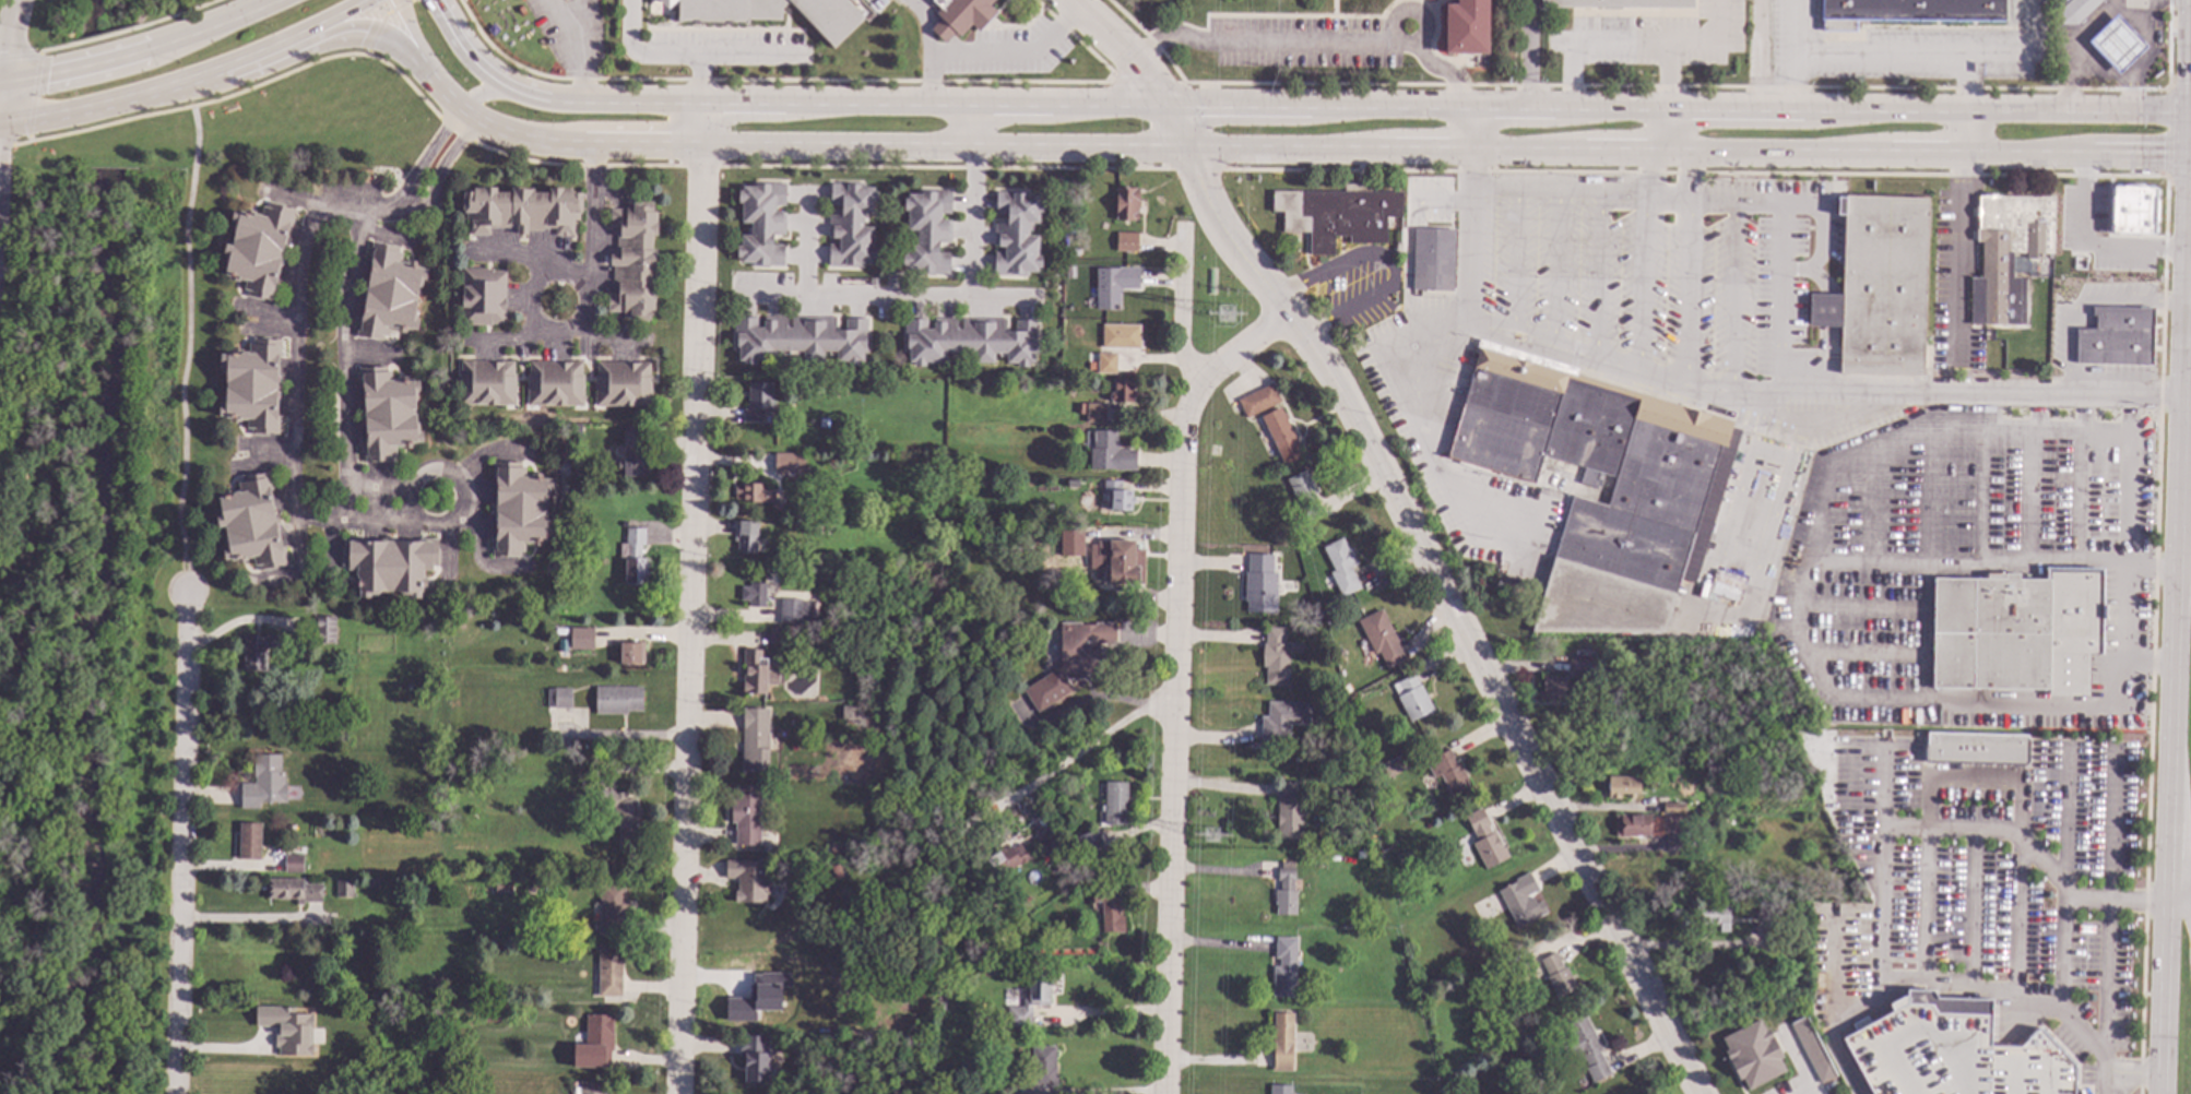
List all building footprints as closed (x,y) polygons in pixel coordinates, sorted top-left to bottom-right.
[(665,11),(655,0),(677,0),(665,11)] [(677,21),(678,0),(844,0),(863,20),(832,49),(789,1),(783,7),(782,21),(746,20),(746,24),(691,22),(691,21),(677,21)] [(932,1),(932,0),(994,0),(988,5),(996,13),(979,33),(971,25),(959,38),(954,33),(945,44),(929,29),(939,19),(934,13),(939,8),(932,1)] [(1456,4),(1456,0),(1487,0),(1487,55),(1444,53),(1444,4),(1456,4)] [(1540,7),(1540,0),(1692,0),(1692,9),(1540,7)] [(1821,20),(1821,0),(2003,0),(2003,20),(1855,20),(1855,31),(1822,31),(1822,20),(1821,20)] [(2117,74),(2146,47),(2114,15),(2086,42),(2117,74)] [(784,206),(774,206),(774,213),(785,213),(784,236),(772,236),(772,246),(783,246),(783,266),(768,266),(768,267),(749,267),(749,263),(741,263),(741,258),(736,258),(736,246),(741,246),(741,236),(750,236),(750,223),(742,223),(742,203),(737,203),(738,191),(743,191),(743,187),(756,187),(756,186),(769,186),(769,183),(785,183),(784,206)] [(858,185),(858,188),(874,188),(874,193),(877,193),(876,204),(874,204),(874,215),(863,215),(863,227),(873,228),(872,247),(875,247),(875,260),(872,260),(872,264),(863,263),(863,267),(828,266),(829,245),(838,245),(838,238),(828,238),(829,215),(839,215),(840,204),(830,204),(830,185),(858,185)] [(1371,192),(1402,193),(1402,218),(1386,218),(1386,245),(1349,245),(1349,237),(1335,237),(1335,257),(1310,257),(1310,234),(1284,234),(1284,212),(1275,212),(1275,192),(1345,192),(1345,185),(1371,186),(1371,192)] [(571,193),(582,195),(582,213),(579,213),(579,221),(573,219),(573,236),(555,236),(555,229),(543,229),(543,231),(526,230),(526,235),(514,235),(514,228),(488,228),(488,235),(471,235),(471,221),(465,221),(466,213),(463,213),(463,193),(472,193),(472,189),(482,189),(482,188),(496,188),(496,193),(511,194),(511,189),(534,189),(534,193),(549,193),(549,188),(571,189),(571,193)] [(1139,189),(1138,221),(1135,221),(1135,222),(1115,222),(1116,188),(1139,189)] [(2143,225),(2137,230),(2119,230),(2119,189),(2144,190),(2143,225)] [(951,192),(950,214),(941,214),(941,222),(950,222),(950,243),(939,243),(938,253),(949,253),(949,274),(934,274),(934,276),(915,275),(914,271),(907,271),(907,265),(902,265),(903,254),(907,254),(908,243),(916,243),(916,231),(907,234),(907,212),(903,212),(904,200),(908,200),(909,194),(921,195),(922,193),(935,193),(935,191),(951,192)] [(1014,192),(1014,193),(1026,193),(1026,197),(1039,197),(1039,201),(1043,201),(1042,213),(1039,213),(1038,224),(1028,224),(1028,236),(1038,237),(1037,257),(1041,257),(1041,269),(1038,269),(1038,273),(1028,273),(1028,276),(994,275),(994,253),(1003,253),(1003,248),(994,248),(994,224),(1005,224),(1005,213),(995,213),(996,191),(1014,192)] [(1928,200),(1923,355),(1930,355),(1930,361),(1924,361),(1924,377),(1922,377),(1839,374),(1844,222),(1837,221),(1837,197),(1928,200)] [(2052,253),(2041,253),(2041,257),(2030,257),(2032,246),(2041,246),(2041,228),(2028,228),(2028,253),(2013,253),(2013,280),(2025,280),(2024,325),(1981,325),(1981,242),(1977,242),(1978,198),(2054,198),(2052,253)] [(294,210),(291,227),(287,227),(283,249),(285,250),(283,261),(280,261),(275,283),(276,283),(273,301),(246,296),(247,290),(244,289),(245,282),(225,277),(239,206),(261,214),(262,207),(267,207),(268,201),(294,210)] [(653,202),(652,213),(656,213),(655,235),(652,236),(651,250),(655,250),(655,272),(651,273),(650,288),(655,288),(654,311),(649,311),(649,321),(629,320),(628,318),(623,317),(621,312),(607,311),(607,294),(616,294),(616,281),(613,281),(614,266),(608,266),(609,257),(615,257),(616,229),(616,228),(609,227),(611,210),(624,210),(625,205),(632,205),(632,201),(653,202)] [(1454,230),(1452,292),(1412,289),(1414,229),(1454,230)] [(1137,234),(1137,252),(1115,251),(1116,234),(1137,234)] [(400,245),(399,251),(402,252),(401,262),(407,263),(408,260),(418,262),(417,269),(429,271),(427,282),(423,282),(422,292),(419,290),(416,308),(418,309),(416,324),(419,325),(418,333),(390,329),(388,337),(383,336),(382,341),(356,336),(371,240),(400,245)] [(1075,278),(1065,278),(1065,266),(1075,267),(1075,278)] [(493,271),(506,271),(505,323),(492,323),(492,324),(461,324),(462,269),(493,269),(493,271)] [(1139,290),(1122,290),(1122,294),(1121,294),(1121,311),(1097,311),(1097,270),(1139,269),(1139,290)] [(2154,309),(2152,367),(2075,365),(2076,330),(2095,330),(2095,317),(2092,317),(2093,307),(2154,309)] [(834,330),(845,330),(845,319),(866,319),(866,353),(863,353),(863,362),(858,362),(858,366),(846,366),(846,361),(836,361),(836,352),(824,352),(824,361),(803,361),(803,350),(774,350),(774,361),(756,361),(756,365),(743,365),(743,361),(738,361),(738,352),(734,352),(734,318),(757,318),(757,325),(763,325),(763,321),(765,321),(765,318),(786,318),(786,329),(792,329),(792,318),(834,318),(834,330)] [(1037,354),(1033,354),(1033,364),(1029,364),(1029,367),(1017,367),(1017,364),(1007,364),(1007,353),(994,353),(994,362),(972,362),(972,353),(945,353),(945,362),(925,362),(925,367),(914,367),(914,362),(909,362),(909,354),(904,354),(904,319),(927,319),(927,330),(933,330),(933,319),(957,319),(957,330),(961,330),(961,320),(1005,320),(1005,330),(1016,330),(1016,321),(1037,320),(1037,354)] [(1139,340),(1140,340),(1140,349),(1102,348),(1102,326),(1139,326),(1139,340)] [(279,436),(250,435),(250,429),(246,428),(246,419),(241,419),(241,424),(230,423),(230,418),(220,416),(221,355),(239,355),(240,352),(249,352),(249,344),(252,344),(253,338),(281,340),(279,436)] [(1578,370),(1576,376),(1598,382),(1598,381),(1661,401),(1660,405),(1687,414),(1690,409),(1705,414),(1704,418),(1733,427),(1732,429),(1741,431),(1695,584),(1681,580),(1665,633),(1532,633),(1573,497),(1607,507),(1615,478),(1604,475),(1599,490),(1579,485),(1584,469),(1543,456),(1535,485),(1501,475),(1500,477),(1458,464),(1459,462),(1447,459),(1467,391),(1465,391),(1479,341),(1578,370)] [(1116,355),(1116,374),(1098,374),(1098,355),(1116,355)] [(513,374),(516,374),(516,405),(459,404),(459,376),(461,376),(461,361),(513,361),(513,374)] [(581,376),(583,376),(583,406),(526,406),(526,376),(529,376),(529,362),(581,362),(581,376)] [(650,376),(651,376),(651,406),(594,406),(595,376),(597,376),(597,362),(650,362),(650,376)] [(387,371),(391,371),(392,382),(399,381),(399,378),(408,378),(410,384),(422,383),(423,395),(417,395),(418,405),(416,405),(417,423),(419,423),(421,439),(425,438),(425,447),(395,449),(396,457),(391,457),(392,462),(365,464),(358,367),(387,365),(387,371)] [(1134,391),(1137,391),(1137,397),(1134,397),(1134,404),(1113,404),(1113,402),(1111,402),(1110,401),(1110,395),(1113,394),(1113,381),(1134,382),(1134,391)] [(773,411),(763,411),(762,421),(744,421),(744,409),(748,409),(748,384),(773,384),(773,411)] [(1280,402),(1246,418),(1237,401),(1272,384),(1280,402)] [(1105,424),(1087,424),(1087,405),(1105,405),(1105,424)] [(1304,456),(1284,466),(1260,417),(1280,408),(1304,456)] [(643,431),(642,450),(640,450),(640,457),(650,457),(650,472),(644,472),(644,478),(623,477),(624,430),(643,431)] [(1117,447),(1118,447),(1118,451),(1135,451),(1135,471),(1090,469),(1090,449),(1093,449),(1093,431),(1117,431),(1117,447)] [(794,455),(804,455),(804,474),(793,474),(793,478),(785,478),(785,474),(774,474),(774,454),(794,454),(794,455)] [(521,467),(524,467),(524,477),(552,479),(552,491),(548,491),(548,500),(546,500),(546,522),(548,522),(548,531),(552,531),(552,542),(541,540),(542,547),(531,546),(530,543),(524,543),(524,552),(520,552),(520,557),(493,557),(493,462),(521,462),(521,467)] [(1312,481),(1313,480),(1318,492),(1315,494),(1325,514),(1307,523),(1301,510),(1307,507),(1305,501),(1303,502),(1302,500),(1298,502),(1287,480),(1306,471),(1312,481)] [(285,566),(260,571),(259,564),(253,566),(251,559),(247,560),(247,562),(238,564),(237,560),(224,560),(222,549),(225,548),(221,527),(217,527),(215,516),(218,516),(217,498),(230,496),(230,491),(239,490),(238,483),(241,483),(241,477),(268,472),(285,566)] [(1081,481),(1081,489),(1068,489),(1068,480),(1081,481)] [(1121,481),(1121,491),(1132,491),(1132,498),(1135,498),(1134,504),(1132,504),(1132,512),(1108,511),(1108,492),(1103,492),(1103,481),(1121,481)] [(761,490),(773,490),(773,503),(742,502),(742,499),(735,499),(735,487),(742,488),(742,485),(761,485),(761,490)] [(635,530),(646,530),(646,546),(641,546),(640,550),(643,550),(643,554),(640,554),(640,559),(647,559),(647,573),(649,573),(649,576),(647,576),(647,585),(625,585),(626,560),(619,560),(620,545),(626,545),(627,528),(628,530),(628,521),(635,521),(635,530)] [(759,523),(757,555),(754,554),(754,557),(748,557),(748,554),(737,552),(738,543),(735,543),(735,537),(738,537),(739,522),(759,523)] [(832,536),(814,536),(814,526),(832,526),(832,536)] [(1093,530),(1092,547),(1104,548),(1104,551),(1110,551),(1110,540),(1135,540),(1135,550),(1140,550),(1140,567),(1137,567),(1136,586),(1123,585),(1123,593),(1118,593),(1118,585),(1108,585),(1108,582),(1104,581),(1105,571),(1099,571),(1099,563),(1093,563),(1088,558),(1088,548),(1071,548),(1071,530),(1093,530)] [(1040,542),(1017,542),(1017,533),(1040,533),(1040,542)] [(439,568),(433,568),(433,571),(422,571),(422,579),(425,579),(425,588),(418,588),(418,600),(406,600),(406,596),(396,596),(396,594),(379,594),(379,596),(364,596),(364,600),(355,600),(355,571),(346,571),(346,566),(342,566),(342,538),(439,538),(439,568)] [(1348,549),(1350,548),(1358,564),(1350,569),(1360,588),(1341,598),(1330,573),(1334,572),(1323,548),(1342,538),(1348,549)] [(1272,556),(1271,573),(1277,573),(1276,614),(1246,613),(1246,602),(1244,602),(1245,573),(1247,573),(1248,555),(1272,556)] [(2100,655),(2049,654),(2049,690),(1932,689),(1933,580),(1986,580),(1986,574),(2018,574),(2018,580),(2046,581),(2046,570),(2101,571),(2100,655)] [(1742,585),(1737,603),(1708,593),(1714,576),(1742,585)] [(767,584),(766,608),(749,608),(749,602),(742,602),(742,587),(750,587),(750,584),(767,584)] [(801,616),(807,616),(807,625),(780,625),(780,599),(801,599),(801,616)] [(1398,643),(1396,644),(1405,661),(1387,669),(1378,653),(1375,655),(1358,622),(1381,610),(1398,643)] [(1326,618),(1318,620),(1316,614),(1324,611),(1326,618)] [(334,642),(313,642),(315,617),(334,617),(334,642)] [(1116,644),(1099,644),(1099,650),(1105,650),(1105,677),(1085,677),(1085,680),(1067,680),(1074,690),(1038,714),(1023,691),(1059,668),(1061,671),(1061,625),(1080,623),(1080,626),(1096,626),(1096,623),(1116,623),(1116,644)] [(1286,629),(1284,645),(1291,645),(1289,687),(1266,686),(1266,668),(1263,668),(1263,644),(1266,644),(1266,628),(1286,629)] [(595,630),(594,651),(570,651),(571,629),(595,630)] [(846,635),(839,645),(832,640),(840,630),(846,635)] [(276,649),(264,649),(264,670),(244,670),(244,635),(276,637),(276,649)] [(644,666),(620,665),(621,642),(624,642),(644,642),(644,666)] [(761,650),(761,658),(766,658),(765,671),(778,671),(777,686),(765,686),(765,693),(743,694),(744,650),(761,650)] [(1591,680),(1572,680),(1572,659),(1591,659),(1591,680)] [(1414,676),(1434,711),(1410,724),(1397,698),(1398,698),(1393,687),(1414,676)] [(1565,701),(1540,701),(1540,692),(1542,691),(1542,678),(1565,677),(1565,701)] [(642,712),(627,712),(627,715),(595,715),(595,688),(642,688),(642,712)] [(572,710),(547,709),(547,690),(555,690),(555,689),(572,689),(572,710)] [(1365,702),(1357,706),(1353,699),(1361,694),(1365,702)] [(1311,704),(1310,726),(1290,725),(1289,741),(1260,740),(1262,717),(1267,717),(1268,703),(1311,704)] [(1327,714),(1319,715),(1318,705),(1326,704),(1327,714)] [(857,720),(841,720),(841,706),(857,707),(857,720)] [(769,772),(743,772),(743,710),(769,710),(769,772)] [(458,729),(455,740),(446,739),(448,728),(458,729)] [(2026,738),(2026,766),(1924,763),(1926,735),(2026,738)] [(1458,766),(1460,765),(1470,786),(1452,796),(1441,776),(1434,780),(1425,763),(1449,750),(1458,766)] [(281,773),(285,773),(285,784),(287,784),(286,805),(277,805),(279,804),(264,802),(264,805),(260,805),(260,810),(241,810),(241,784),(254,784),(254,756),(281,756),(281,773)] [(1414,777),(1408,780),(1405,773),(1410,771),(1414,777)] [(1639,795),(1635,795),(1635,799),(1627,799),(1627,795),(1621,795),(1621,799),(1608,799),(1609,777),(1641,778),(1639,795)] [(1127,783),(1126,825),(1103,824),(1104,783),(1127,783)] [(1302,841),(1277,840),(1277,799),(1279,799),(1280,783),(1299,783),(1303,783),(1302,841)] [(760,846),(735,846),(735,823),(731,823),(731,801),(735,801),(735,786),(760,786),(760,846)] [(615,794),(628,794),(628,800),(635,799),(641,822),(641,852),(618,852),(618,830),(619,829),(614,809),(597,809),(597,793),(614,793),(615,794)] [(1685,805),(1685,814),(1663,814),(1663,804),(1685,805)] [(1490,827),(1489,827),(1492,834),(1495,833),(1496,835),(1495,836),(1507,859),(1485,870),(1471,844),(1478,842),(1465,818),(1481,809),(1490,827)] [(1650,837),(1641,837),(1641,839),(1636,839),(1636,837),(1619,839),(1619,837),(1615,837),(1615,817),(1650,816),(1650,837)] [(1685,833),(1662,833),(1662,817),(1685,816),(1685,833)] [(260,860),(239,860),(240,823),(261,824),(260,860)] [(1103,853),(1082,861),(1074,837),(1094,830),(1103,853)] [(1063,846),(1046,856),(1045,853),(1042,855),(1037,846),(1040,844),(1038,841),(1055,831),(1063,846)] [(1029,860),(996,880),(984,860),(1005,847),(1006,849),(1010,846),(1012,849),(1020,845),(1029,860)] [(1410,860),(1400,866),(1396,857),(1406,852),(1410,860)] [(303,873),(285,873),(285,856),(288,856),(304,856),(303,873)] [(768,873),(766,873),(766,882),(770,882),(770,894),(765,894),(765,903),(734,902),(734,892),(736,892),(736,879),(725,879),(725,860),(768,861),(768,873)] [(550,876),(536,876),(537,866),(550,867),(550,876)] [(1295,882),(1293,882),(1293,891),(1296,891),(1295,916),(1277,916),(1277,905),(1275,905),(1276,891),(1280,891),(1281,881),(1277,881),(1278,869),(1295,869),(1295,882)] [(1529,875),(1538,891),(1526,897),(1531,907),(1532,906),(1539,917),(1536,919),(1535,918),(1517,928),(1497,892),(1515,883),(1515,881),(1529,875)] [(303,884),(320,884),(320,902),(301,902),(301,905),(295,905),(295,900),(267,900),(267,879),(303,879),(303,884)] [(379,890),(367,889),(367,880),(379,880),(379,890)] [(353,899),(336,899),(336,881),(353,881),(353,899)] [(499,891),(498,891),(498,894),(493,894),(493,891),(488,891),(488,882),(499,882),(499,891)] [(625,885),(625,900),(627,900),(627,921),(624,921),(624,935),(599,934),(601,884),(625,885)] [(1113,901),(1118,901),(1118,917),(1124,916),(1125,934),(1117,934),(1117,932),(1103,934),(1101,903),(1093,903),(1092,891),(1112,890),(1113,901)] [(1465,902),(1469,908),(1458,914),(1455,906),(1465,902)] [(1730,906),(1729,934),(1719,932),(1719,926),(1701,925),(1701,905),(1730,906)] [(1774,923),(1750,921),(1750,905),(1775,906),(1774,923)] [(1457,914),(1448,918),(1444,912),(1453,906),(1457,914)] [(1295,998),(1272,998),(1272,984),(1270,984),(1270,978),(1272,978),(1274,967),(1275,967),(1276,938),(1296,939),(1295,998)] [(1012,955),(997,955),(996,943),(1011,943),(1012,955)] [(621,997),(599,997),(599,946),(623,947),(621,997)] [(1564,970),(1565,968),(1576,989),(1558,999),(1547,978),(1549,977),(1540,961),(1555,953),(1564,970)] [(1502,975),(1493,979),(1490,972),(1497,967),(1502,975)] [(728,1022),(755,1022),(755,1011),(780,1011),(781,987),(789,988),(789,973),(751,973),(751,999),(729,998),(728,1022)] [(1050,977),(1052,977),(1052,986),(1050,986),(1049,1007),(1031,1007),(1031,1008),(1032,1008),(1032,1028),(1007,1028),(1008,1008),(1023,1008),(1023,1000),(1029,1000),(1029,975),(1050,975),(1050,977)] [(925,983),(927,994),(917,994),(919,983),(925,983)] [(504,987),(502,997),(488,997),(488,987),(504,987)] [(945,1011),(935,1011),(935,1002),(945,1002),(945,1011)] [(2081,1091),(2081,1093),(1870,1093),(1839,1036),(1854,1030),(1849,1020),(1863,1013),(1869,1021),(1903,1002),(1930,1003),(1934,1010),(1989,1011),(1988,1043),(2021,1044),(2038,1026),(2074,1063),(2073,1089),(2081,1091)] [(501,1007),(500,1023),(484,1022),(485,1006),(501,1007)] [(311,1008),(255,1007),(255,1027),(276,1027),(276,1056),(310,1056),(311,1008)] [(1292,1072),(1271,1072),(1272,1027),(1274,1027),(1274,1014),(1293,1014),(1292,1072)] [(613,1015),(613,1051),(609,1051),(609,1069),(573,1068),(573,1045),(585,1045),(585,1015),(613,1015)] [(1602,1051),(1600,1053),(1611,1074),(1592,1083),(1585,1069),(1588,1068),(1584,1060),(1583,1061),(1580,1057),(1570,1063),(1559,1042),(1570,1036),(1565,1026),(1585,1016),(1602,1051)] [(1836,1077),(1821,1085),(1790,1024),(1805,1016),(1836,1077)] [(1765,1032),(1768,1030),(1783,1059),(1779,1060),(1786,1072),(1749,1092),(1742,1080),(1739,1081),(1725,1053),(1728,1050),(1721,1039),(1758,1020),(1765,1032)] [(770,1037),(769,1086),(743,1085),(745,1057),(738,1057),(739,1036),(770,1037)] [(1055,1068),(1056,1068),(1056,1087),(1032,1087),(1032,1047),(1055,1047),(1055,1068)] [(1020,1079),(1020,1093),(1000,1093),(1000,1079),(1020,1079)] [(605,1082),(605,1093),(580,1093),(580,1082),(605,1082)] [(1292,1086),(1292,1093),(1271,1093),(1271,1085),(1292,1086)]
